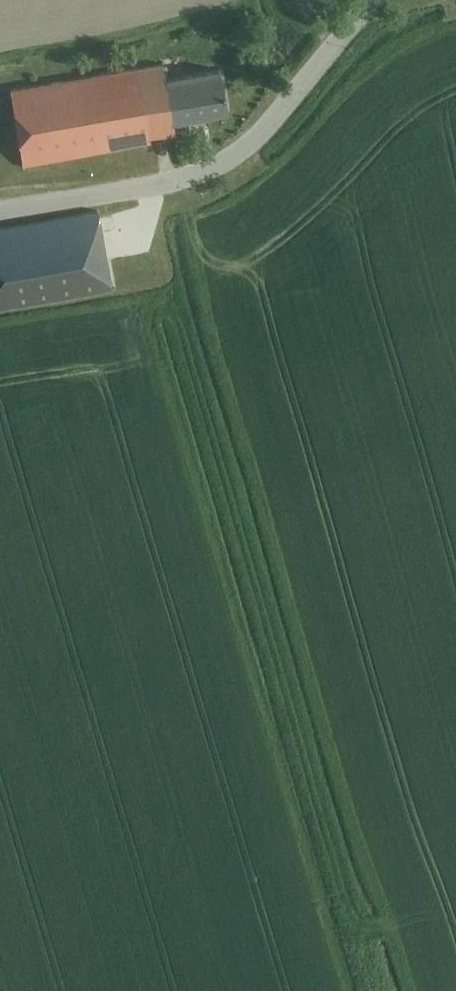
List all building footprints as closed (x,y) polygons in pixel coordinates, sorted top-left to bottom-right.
[(164,62),(12,91),(26,164),(177,135),(174,121),(235,109),(226,65),(167,77),(164,62)] [(0,224),(0,306),(118,286),(104,206),(0,224)]
